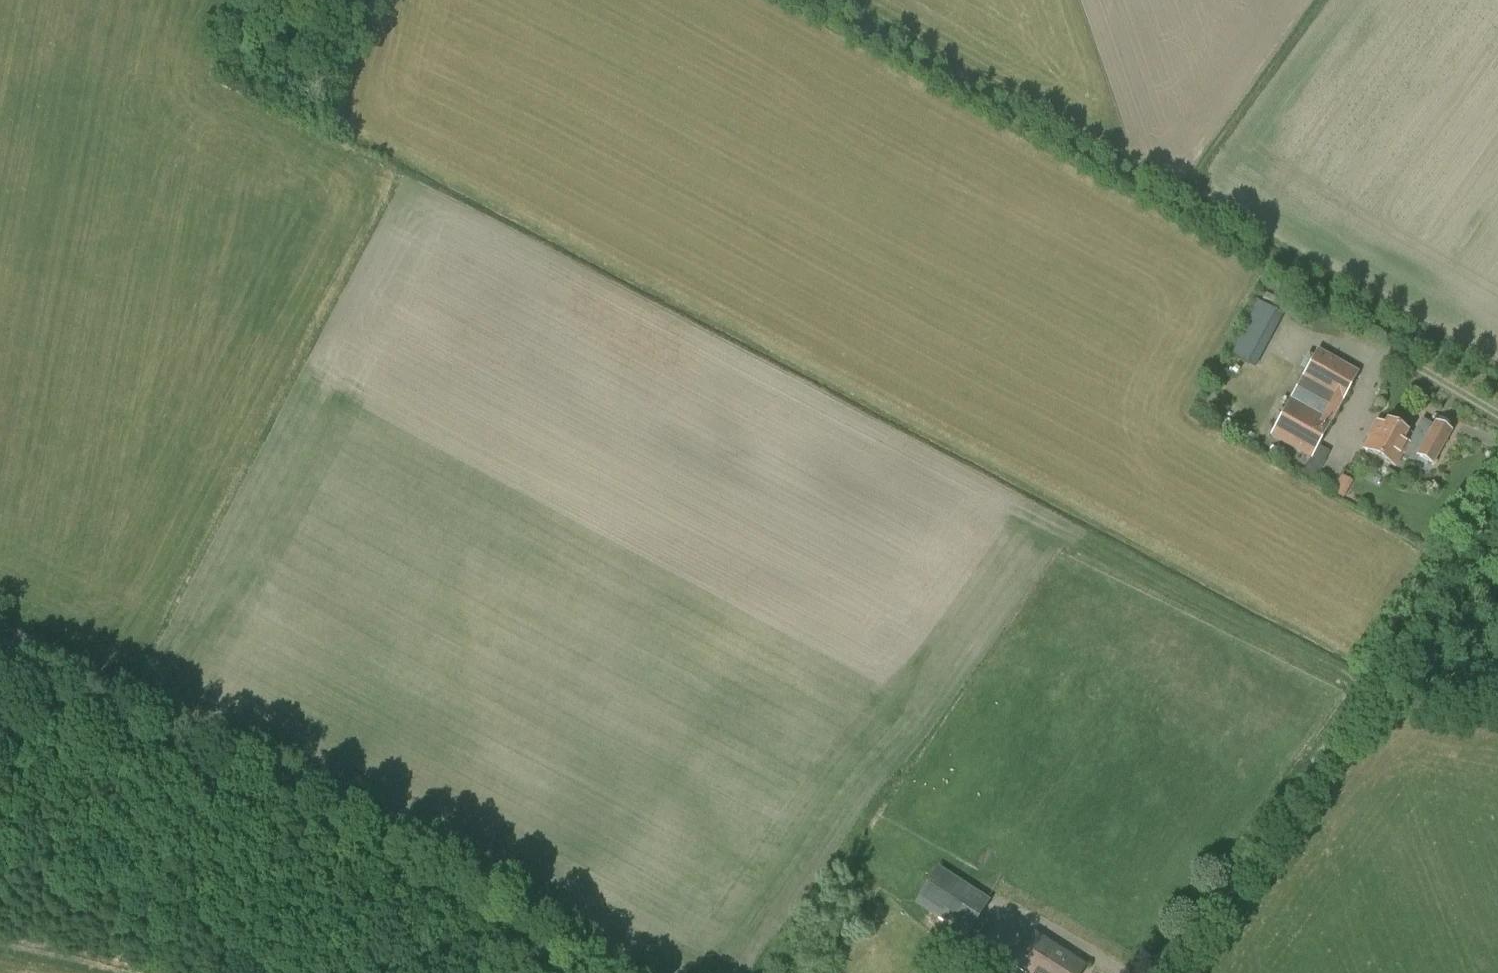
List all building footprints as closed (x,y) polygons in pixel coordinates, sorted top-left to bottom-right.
[(1275,312),(1260,304),(1256,302),(1229,355),(1256,369),(1266,349),(1283,316),(1275,312)] [(1318,349),(1270,436),(1312,459),(1304,473),(1314,479),(1329,452),(1319,446),(1359,372),(1318,349)] [(1364,449),(1395,466),(1403,452),(1405,454),(1409,445),(1419,451),(1417,454),(1433,463),(1451,430),(1436,422),(1434,426),(1423,420),(1414,436),(1387,421),(1384,426),(1376,422),(1369,435),(1371,436),(1364,449)] [(990,900),(938,867),(914,903),(967,936),(990,900)] [(1014,967),(1023,972),(1081,972),(1086,964),(1035,933),(1014,967)] [(954,950),(947,964),(955,969),(963,955),(954,950)]
